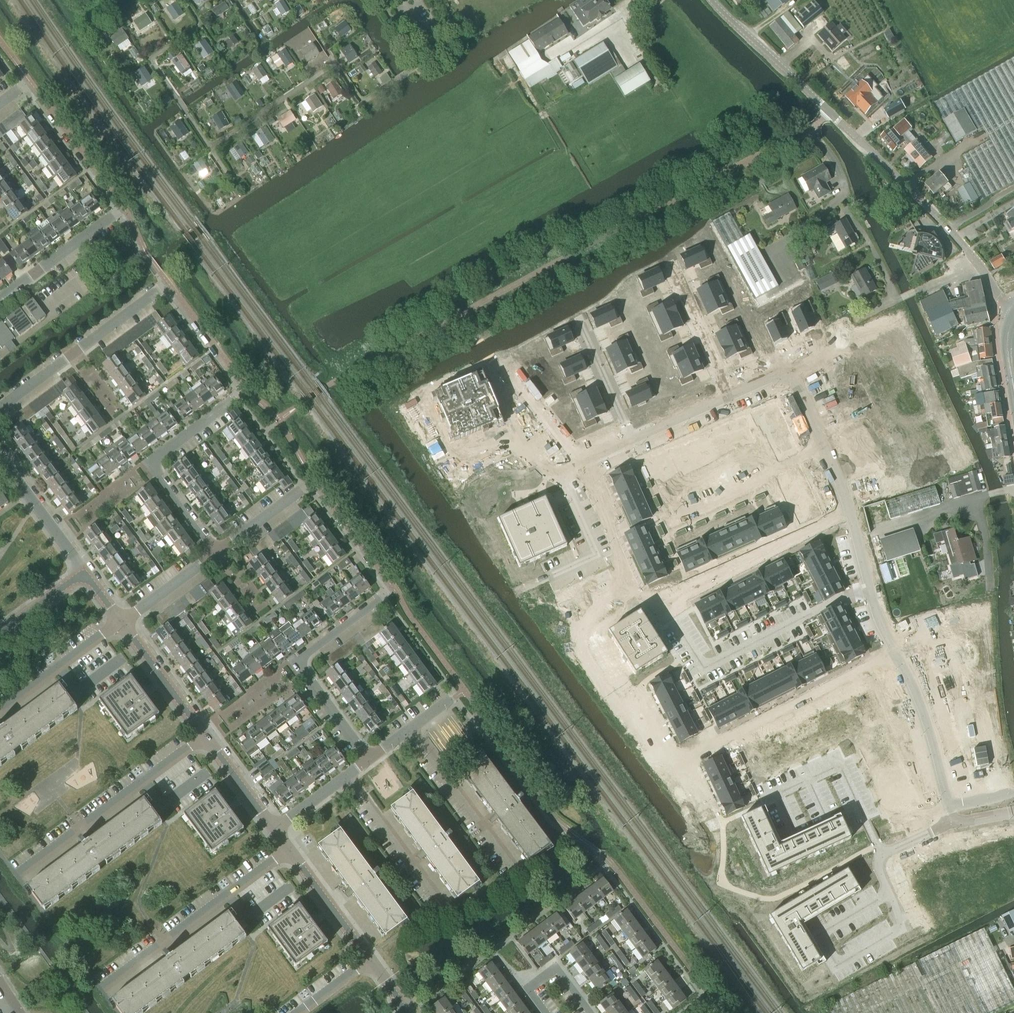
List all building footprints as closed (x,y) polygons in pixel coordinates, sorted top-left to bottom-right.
[(275,4),(282,16),(290,11),(283,0),(281,0),(275,4)] [(574,12),(583,26),(590,21),(590,22),(596,18),(596,19),(598,21),(606,15),(604,13),(610,9),(604,0),(595,0),(593,1),(592,0),(591,0),(580,7),(582,10),(576,14),(574,12)] [(774,11),(788,0),(765,0),(774,11)] [(811,1),(792,15),(803,28),(821,14),(811,1)] [(183,14),(176,2),(166,8),(174,20),(183,14)] [(229,9),(227,7),(224,2),(212,10),(216,17),(229,9)] [(793,35),(801,29),(787,12),(769,26),(788,49),(798,41),(793,35)] [(145,14),(134,22),(139,30),(151,22),(145,14)] [(527,39),(528,41),(536,53),(568,33),(560,20),(559,19),(527,39)] [(344,21),(334,28),(341,37),(351,30),(344,21)] [(836,27),(832,22),(818,34),(832,51),(846,39),(842,35),(846,32),(840,24),(836,27)] [(116,47),(128,39),(122,29),(110,38),(116,47)] [(229,49),(239,42),(234,35),(224,42),(229,49)] [(212,53),(204,40),(195,46),(203,59),(212,53)] [(536,53),(528,41),(509,53),(520,72),(540,60),(536,53)] [(306,62),(320,53),(313,43),(299,52),(306,62)] [(621,65),(618,67),(603,43),(573,61),(588,86),(609,72),(624,97),(650,81),(639,64),(626,72),(621,65)] [(340,51),(345,57),(346,56),(350,63),(358,57),(349,44),(340,51)] [(277,54),(286,67),(294,62),(285,49),(277,54)] [(172,61),(180,73),(190,67),(181,54),(172,61)] [(990,140),(962,156),(969,168),(960,173),(966,185),(957,190),(965,206),(978,199),(969,183),(971,182),(981,204),(1013,185),(1013,57),(945,96),(934,102),(947,124),(945,125),(955,143),(970,135),(983,127),(990,140)] [(540,60),(520,72),(525,80),(544,69),(544,68),(544,67),(558,60),(556,58),(547,64),(541,60),(540,60)] [(544,69),(525,80),(530,88),(546,78),(547,80),(557,74),(556,73),(563,68),(558,60),(544,67),(544,68),(544,69)] [(383,72),(375,61),(367,67),(375,78),(383,72)] [(267,75),(260,65),(253,70),(259,80),(267,75)] [(144,67),(135,73),(143,85),(152,79),(144,67)] [(867,76),(845,96),(855,106),(856,105),(857,104),(860,108),(866,114),(883,98),(874,88),(876,86),(867,76)] [(325,86),(334,99),(343,94),(335,80),(325,86)] [(236,82),(227,88),(233,96),(241,91),(236,82)] [(222,90),(217,94),(222,101),(227,98),(222,90)] [(322,106),(314,94),(305,100),(313,112),(322,106)] [(905,107),(900,98),(883,108),(888,117),(905,107)] [(27,118),(20,109),(15,112),(22,122),(27,118)] [(290,110),(277,118),(283,128),(296,120),(290,110)] [(15,112),(10,116),(17,125),(18,125),(22,122),(15,112)] [(229,125),(222,112),(212,117),(219,130),(229,125)] [(31,115),(27,118),(22,122),(18,125),(26,135),(39,126),(31,115)] [(10,116),(5,119),(13,129),(17,125),(10,116)] [(1,123),(8,133),(13,129),(5,119),(1,123)] [(905,119),(890,131),(889,130),(881,136),(894,151),(905,142),(909,147),(913,143),(905,134),(913,128),(905,119)] [(169,128),(178,140),(189,133),(180,120),(169,128)] [(33,145),(46,136),(39,126),(26,135),(33,145)] [(256,133),(264,146),(274,139),(266,126),(256,133)] [(41,155),(54,146),(46,136),(33,145),(41,155)] [(8,139),(4,141),(9,148),(13,145),(8,139)] [(919,168),(932,158),(917,140),(913,143),(909,147),(904,150),(919,168)] [(248,153),(241,143),(234,147),(241,158),(248,153)] [(48,165),(61,156),(54,146),(41,155),(48,165)] [(9,154),(5,157),(9,163),(13,160),(9,154)] [(56,175),(68,165),(61,156),(48,165),(56,175)] [(23,158),(19,161),(24,168),(28,165),(23,158)] [(207,168),(201,160),(193,165),(199,174),(207,168)] [(63,185),(76,175),(68,165),(56,175),(63,185)] [(830,179),(822,165),(801,176),(809,191),(813,189),(818,198),(830,192),(826,186),(825,187),(823,183),(830,179)] [(940,171),(926,184),(935,194),(943,187),(947,191),(952,187),(948,182),(949,182),(944,176),(946,174),(942,170),(940,171)] [(23,174),(20,177),(24,183),(28,180),(23,174)] [(38,178),(34,181),(38,187),(43,184),(38,178)] [(78,179),(68,186),(72,191),(82,184),(78,179)] [(12,191),(5,181),(0,185),(0,200),(12,191)] [(46,190),(43,184),(38,187),(42,193),(46,190)] [(61,198),(67,193),(64,189),(58,194),(61,198)] [(19,201),(12,191),(0,200),(0,201),(7,210),(19,201)] [(763,217),(768,225),(777,220),(776,218),(795,208),(788,194),(768,205),(772,212),(763,217)] [(100,207),(90,195),(80,202),(89,215),(100,207)] [(14,221),(27,212),(19,201),(7,210),(14,221)] [(42,205),(45,209),(51,205),(48,201),(42,205)] [(75,206),(71,202),(66,205),(67,207),(70,210),(79,222),(89,215),(80,202),(75,206)] [(57,212),(69,230),(79,222),(70,210),(67,207),(63,211),(61,209),(57,212)] [(1005,212),(1010,220),(1007,222),(1012,230),(1013,229),(1013,208),(1005,212)] [(51,216),(46,220),(60,237),(69,230),(57,212),(56,213),(58,214),(53,218),(51,216)] [(21,220),(25,224),(31,219),(28,215),(21,220)] [(834,226),(838,233),(832,237),(839,250),(846,247),(846,248),(858,241),(857,240),(858,238),(855,234),(854,234),(845,219),(838,223),(835,217),(822,223),(826,230),(834,226)] [(46,220),(37,227),(50,245),(60,237),(46,220)] [(11,235),(17,231),(14,226),(8,230),(11,235)] [(30,240),(30,239),(40,252),(50,245),(37,227),(26,235),(30,240)] [(931,236),(929,235),(930,234),(931,234),(929,233),(927,232),(925,231),(923,231),(921,230),(919,230),(917,230),(915,230),(913,230),(911,231),(909,231),(910,232),(911,231),(912,231),(914,231),(915,231),(918,235),(913,253),(913,254),(917,255),(913,272),(917,270),(919,273),(934,264),(932,262),(937,260),(943,261),(944,259),(944,257),(944,255),(944,253),(943,251),(943,249),(942,247),(941,246),(940,244),(939,242),(938,241),(936,239),(935,238),(934,237),(932,236),(931,236)] [(778,287),(749,235),(726,248),(755,299),(778,287)] [(9,251),(0,239),(0,249),(4,254),(9,251)] [(30,239),(30,240),(20,247),(30,259),(40,252),(30,239)] [(116,251),(125,262),(135,255),(127,244),(116,251)] [(686,253),(680,256),(686,269),(698,264),(700,269),(712,264),(704,246),(694,250),(693,248),(685,251),(686,253)] [(10,254),(19,267),(30,259),(20,247),(10,254)] [(990,262),(994,269),(1006,263),(1001,255),(990,262)] [(2,260),(0,262),(0,279),(1,281),(11,273),(2,260)] [(818,265),(806,271),(810,279),(817,275),(816,273),(821,270),(818,265)] [(657,269),(636,278),(642,291),(640,292),(642,298),(654,293),(651,287),(663,282),(657,269)] [(862,297),(876,289),(864,269),(850,276),(862,297)] [(832,272),(815,281),(820,291),(837,283),(832,272)] [(709,285),(697,291),(702,303),(726,292),(718,275),(706,280),(709,285)] [(963,298),(949,302),(958,324),(965,323),(963,313),(988,308),(987,305),(986,301),(981,281),(967,283),(966,283),(968,289),(964,290),(966,298),(963,298)] [(924,300),(920,302),(925,313),(926,313),(936,336),(959,325),(958,324),(949,302),(943,291),(924,300)] [(726,292),(702,303),(708,315),(719,309),(722,315),(733,310),(726,292)] [(1,348),(5,346),(6,344),(8,347),(12,344),(11,343),(10,342),(15,338),(19,335),(32,325),(36,321),(37,322),(46,315),(39,306),(33,298),(24,305),(25,305),(20,309),(20,308),(6,318),(7,319),(3,322),(2,321),(0,322),(0,349),(1,348)] [(808,301),(790,309),(800,332),(813,327),(808,315),(814,312),(808,301)] [(657,302),(645,307),(653,325),(677,314),(671,302),(659,307),(657,302)] [(596,312),(591,315),(596,327),(608,322),(611,328),(622,323),(614,304),(604,309),(603,306),(595,310),(596,312)] [(988,308),(963,313),(965,323),(966,327),(991,322),(988,308)] [(162,321),(155,311),(150,315),(157,324),(162,321)] [(777,318),(764,323),(774,344),(787,338),(782,327),(787,324),(782,313),(776,315),(777,318)] [(677,314),(653,325),(661,342),(673,337),(670,331),(682,326),(677,314)] [(145,318),(153,328),(156,325),(157,324),(150,315),(145,318)] [(162,321),(157,324),(156,325),(164,336),(177,326),(169,316),(162,321)] [(153,328),(145,318),(141,322),(148,332),(153,328)] [(727,330),(716,335),(721,347),(744,336),(737,319),(725,324),(727,330)] [(148,332),(141,322),(136,325),(143,335),(148,332)] [(143,335),(136,325),(131,329),(138,339),(143,335)] [(171,346),(184,336),(177,326),(164,336),(171,346)] [(567,328),(543,338),(552,357),(563,352),(561,346),(573,341),(567,328)] [(980,329),(977,330),(981,359),(993,357),(990,328),(980,329)] [(126,332),(133,342),(138,339),(131,329),(126,332)] [(972,339),(964,341),(972,364),(980,361),(981,361),(981,359),(977,330),(973,331),(974,339),(972,339)] [(133,342),(126,332),(121,336),(128,346),(133,342)] [(618,344),(606,350),(612,362),(635,351),(633,352),(628,341),(630,340),(627,334),(616,339),(618,344)] [(128,346),(121,336),(116,339),(124,349),(128,346)] [(179,356),(191,346),(184,336),(171,346),(179,356)] [(744,336),(721,347),(726,359),(738,354),(741,359),(752,354),(744,336)] [(124,349),(116,339),(112,343),(119,353),(124,349)] [(958,348),(951,351),(958,368),(972,364),(964,341),(956,344),(958,348)] [(119,353),(112,343),(107,347),(114,356),(116,355),(119,353)] [(677,345),(666,351),(674,368),(697,358),(692,346),(680,351),(677,345)] [(186,366),(199,356),(191,346),(179,356),(186,366)] [(102,350),(109,360),(114,356),(107,347),(102,350)] [(635,351),(612,362),(617,373),(629,368),(631,374),(643,369),(635,351)] [(116,355),(114,356),(109,360),(103,365),(110,375),(123,366),(116,355)] [(579,356),(558,366),(564,378),(562,379),(564,385),(576,380),(573,374),(585,369),(579,356)] [(697,358),(674,368),(676,367),(681,378),(679,379),(681,385),(693,380),(691,375),(702,370),(697,358)] [(191,367),(195,371),(199,378),(203,375),(198,368),(205,364),(201,359),(191,367)] [(978,378),(984,377),(984,379),(997,376),(994,364),(993,364),(992,359),(981,361),(980,361),(958,368),(961,379),(971,376),(973,380),(978,378)] [(118,385),(131,376),(123,366),(110,375),(118,385)] [(181,374),(184,379),(189,375),(186,370),(181,374)] [(436,393),(430,395),(433,401),(438,398),(445,414),(439,416),(442,422),(447,420),(452,434),(448,436),(450,442),(455,440),(502,420),(502,419),(491,393),(488,386),(492,385),(489,379),(486,381),(483,375),(478,377),(477,375),(436,392),(436,393)] [(118,385),(118,386),(125,395),(138,386),(131,376),(118,385)] [(982,392),(999,389),(997,376),(984,379),(985,382),(980,383),(981,386),(976,386),(977,390),(966,392),(967,397),(981,394),(982,392)] [(64,393),(63,394),(71,405),(83,395),(75,385),(77,384),(72,377),(64,383),(69,389),(64,393)] [(205,378),(201,381),(204,384),(213,397),(223,390),(214,377),(208,382),(205,378)] [(638,388),(626,393),(632,406),(637,404),(638,406),(646,403),(645,400),(655,396),(647,378),(635,383),(638,388)] [(62,380),(57,383),(64,393),(69,389),(64,383),(62,380)] [(165,386),(168,390),(174,386),(171,382),(165,386)] [(57,383),(52,387),(59,396),(62,394),(63,394),(64,393),(57,383)] [(204,384),(194,392),(203,404),(213,397),(204,384)] [(132,405),(145,396),(138,386),(125,395),(132,405)] [(52,387),(47,391),(54,400),(59,396),(52,387)] [(581,388),(569,394),(577,411),(600,401),(595,389),(583,394),(581,388)] [(47,391),(42,394),(49,403),(54,400),(47,391)] [(974,407),(981,406),(1001,402),(999,391),(984,393),(985,398),(973,400),(973,406),(974,407)] [(157,392),(144,402),(147,405),(157,419),(164,428),(167,431),(176,424),(174,420),(177,418),(175,414),(171,409),(170,409),(161,416),(158,411),(156,412),(150,403),(160,396),(157,392)] [(194,392),(184,399),(193,412),(203,404),(194,392)] [(42,394),(38,398),(44,407),(49,403),(42,394)] [(83,395),(71,405),(78,415),(91,405),(83,395)] [(551,396),(545,401),(548,406),(554,401),(551,396)] [(38,398),(33,401),(39,410),(40,410),(44,407),(38,398)] [(170,402),(167,404),(171,409),(175,414),(177,418),(180,415),(183,419),(193,412),(184,399),(174,407),(170,402)] [(33,401),(28,405),(35,414),(40,410),(39,410),(33,401)] [(600,401),(577,411),(585,429),(596,423),(594,418),(606,413),(600,401)] [(776,401),(757,409),(762,420),(781,411),(776,401)] [(144,402),(138,406),(141,410),(147,405),(144,402)] [(1001,402),(981,406),(982,413),(982,415),(987,414),(988,419),(992,418),(992,419),(993,419),(994,423),(1004,422),(1003,417),(1001,402)] [(28,405),(23,408),(30,417),(35,414),(28,405)] [(91,405),(78,415),(85,425),(98,415),(91,405)] [(981,406),(974,407),(974,410),(975,414),(982,413),(981,406)] [(23,408),(18,412),(25,421),(30,417),(23,408)] [(223,430),(222,430),(230,440),(234,437),(247,428),(239,418),(242,416),(237,409),(230,414),(234,419),(235,421),(230,424),(227,427),(226,427),(223,430)] [(781,411),(762,420),(766,430),(785,422),(781,411)] [(18,412),(14,415),(20,425),(22,423),(25,421),(18,412)] [(14,415),(9,419),(15,428),(20,425),(14,415)] [(89,430),(85,434),(88,438),(93,435),(105,425),(98,415),(85,425),(89,430)] [(118,420),(121,424),(127,420),(124,416),(118,420)] [(742,416),(732,420),(741,439),(750,435),(749,432),(747,426),(744,421),(742,416)] [(42,417),(38,420),(42,426),(46,423),(42,417)] [(157,419),(147,426),(157,439),(167,431),(164,428),(157,419)] [(732,420),(722,425),(731,444),(741,439),(732,420)] [(56,422),(53,424),(57,430),(61,427),(56,422)] [(785,422),(766,430),(771,441),(790,432),(785,422)] [(16,429),(10,434),(17,444),(30,435),(30,434),(33,431),(29,425),(25,428),(22,423),(20,425),(15,428),(16,429)] [(46,431),(50,428),(46,423),(42,426),(46,431)] [(722,425),(712,429),(721,448),(731,444),(722,425)] [(147,426),(137,434),(147,446),(157,439),(147,426)] [(987,427),(978,429),(979,432),(987,431),(987,433),(988,438),(991,438),(992,443),(1008,441),(1005,426),(995,428),(988,430),(987,427)] [(247,428),(234,437),(242,447),(254,438),(247,428)] [(712,429),(703,434),(711,453),(721,448),(712,429)] [(98,435),(101,439),(107,435),(104,431),(98,435)] [(790,432),(771,441),(772,443),(775,449),(776,451),(795,443),(794,441),(793,440),(790,433),(790,432)] [(137,434),(127,441),(137,454),(147,446),(137,434)] [(703,434),(693,438),(701,457),(711,453),(703,434)] [(30,435),(17,444),(25,454),(37,445),(30,435)] [(124,436),(114,444),(117,448),(127,461),(137,454),(127,441),(124,436)] [(57,437),(53,440),(57,446),(61,443),(57,437)] [(254,438),(242,447),(242,448),(249,457),(261,448),(254,438)] [(693,438),(683,442),(691,461),(701,457),(693,438)] [(72,450),(75,447),(71,441),(67,444),(72,450)] [(992,443),(986,444),(987,449),(992,448),(994,458),(1000,457),(1000,458),(1010,456),(1008,441),(992,443)] [(683,442),(673,447),(681,466),(691,461),(683,442)] [(795,443),(776,451),(780,461),(799,453),(795,443)] [(114,444),(104,451),(107,456),(117,468),(127,461),(117,448),(114,444)] [(37,445),(25,454),(32,464),(45,455),(37,445)] [(79,450),(82,454),(87,449),(84,445),(79,450)] [(673,447),(663,451),(672,470),(681,466),(673,447)] [(204,451),(208,457),(212,454),(208,448),(204,451)] [(223,461),(227,458),(219,448),(215,451),(223,461)] [(261,448),(249,457),(256,467),(269,458),(261,448)] [(663,451),(653,456),(662,475),(672,470),(663,451)] [(191,454),(173,467),(180,476),(193,467),(189,462),(194,458),(191,454)] [(45,455),(32,464),(39,474),(52,464),(45,455)] [(107,456),(97,463),(107,476),(117,468),(107,456)] [(653,456),(643,460),(652,479),(662,475),(653,456)] [(71,457),(67,460),(71,466),(76,463),(71,457)] [(269,458),(256,467),(264,477),(276,468),(269,458)] [(76,471),(80,468),(76,463),(71,466),(76,471)] [(97,463),(87,471),(96,484),(107,476),(97,463)] [(797,463),(778,472),(782,481),(801,473),(797,463)] [(52,464),(39,474),(47,484),(59,474),(52,464)] [(630,466),(609,475),(614,486),(635,476),(630,466)] [(188,486),(200,477),(193,467),(180,476),(188,486)] [(264,477),(259,481),(266,491),(269,489),(271,487),(279,482),(280,483),(284,488),(285,487),(291,483),(286,476),(283,478),(276,468),(264,477)] [(948,479),(949,485),(953,498),(981,489),(975,471),(948,479)] [(801,473),(782,481),(787,491),(806,483),(801,473)] [(59,474),(47,484),(54,494),(67,484),(59,474)] [(1004,476),(1006,485),(1013,484),(1013,479),(1013,474),(1004,476)] [(635,476),(614,486),(618,495),(640,486),(635,476)] [(86,477),(82,480),(86,485),(90,482),(86,477)] [(195,497),(208,487),(200,477),(188,486),(195,497)] [(245,483),(241,486),(245,491),(249,488),(245,483)] [(806,483),(787,491),(791,501),(810,493),(806,483)] [(67,484),(54,494),(61,504),(74,494),(67,484)] [(149,484),(136,494),(143,504),(156,494),(149,484)] [(208,487),(195,497),(203,507),(215,497),(218,495),(211,485),(208,487)] [(890,519),(941,503),(935,485),(885,501),(890,519)] [(640,486),(618,495),(623,505),(642,497),(638,487),(640,487),(640,486)] [(810,493),(791,501),(796,511),(815,502),(810,493)] [(74,494),(61,504),(69,514),(82,504),(74,494)] [(156,494),(143,504),(151,514),(164,504),(156,494)] [(539,501),(498,519),(498,520),(501,519),(503,524),(500,525),(513,553),(511,554),(514,561),(516,560),(519,567),(520,566),(519,563),(524,561),(525,564),(540,557),(539,554),(543,552),(545,555),(566,546),(566,544),(563,546),(561,541),(564,540),(545,498),(544,496),(538,499),(539,501)] [(223,507),(215,497),(203,507),(210,517),(223,507)] [(642,497),(623,505),(627,515),(646,507),(642,497)] [(815,502),(796,511),(800,521),(819,512),(815,502)] [(151,514),(147,518),(154,527),(155,526),(158,524),(171,515),(164,504),(151,514)] [(227,504),(223,507),(210,517),(218,527),(215,529),(219,535),(228,529),(223,523),(230,518),(226,512),(230,509),(227,504)] [(775,505),(764,509),(775,533),(785,528),(783,523),(781,518),(778,512),(775,505)] [(309,506),(303,511),(309,518),(304,522),(303,523),(310,533),(323,524),(315,514),(309,506)] [(646,507),(627,515),(632,526),(651,517),(647,508),(646,507)] [(302,509),(297,512),(304,522),(309,518),(303,511),(302,509)] [(755,514),(765,537),(775,533),(764,509),(764,510),(765,512),(756,516),(755,514)] [(297,512),(292,516),(299,526),(303,523),(304,522),(297,512)] [(744,516),(755,542),(765,537),(755,514),(745,518),(744,516)] [(118,523),(122,520),(118,515),(114,518),(118,523)] [(129,523),(133,520),(129,515),(125,517),(129,523)] [(158,524),(155,526),(163,536),(166,534),(178,524),(171,515),(158,524)] [(292,516),(287,520),(294,529),(299,526),(292,516)] [(744,516),(734,521),(745,544),(754,540),(755,542),(744,516)] [(287,520),(282,523),(290,533),(294,529),(287,520)] [(734,521),(724,525),(735,549),(745,544),(734,521)] [(282,523),(278,527),(285,536),(290,533),(282,523)] [(96,524),(83,533),(90,543),(103,534),(96,524)] [(178,524),(166,534),(173,544),(186,535),(178,524)] [(315,540),(310,543),(313,547),(318,544),(318,543),(330,534),(323,524),(310,533),(315,540)] [(646,525),(625,534),(629,545),(650,535),(646,525)] [(725,528),(715,532),(725,553),(735,549),(724,525),(725,528)] [(278,527),(273,530),(280,540),(285,536),(278,527)] [(953,529),(941,533),(951,565),(949,566),(953,578),(962,575),(964,580),(977,576),(974,564),(970,565),(969,562),(975,560),(968,537),(957,541),(953,529)] [(129,538),(133,536),(129,530),(125,533),(129,538)] [(273,530),(268,534),(275,543),(280,540),(273,530)] [(918,550),(911,531),(881,541),(887,560),(918,550)] [(715,532),(705,536),(716,559),(715,557),(725,553),(715,532)] [(98,553),(110,543),(103,534),(90,543),(98,553)] [(268,534),(263,537),(270,547),(275,543),(268,534)] [(322,549),(317,553),(320,557),(325,554),(325,553),(337,544),(330,534),(318,543),(318,544),(322,549)] [(144,543),(148,540),(144,535),(140,538),(144,543)] [(186,535),(173,544),(181,554),(185,552),(189,557),(197,551),(193,546),(193,545),(186,535)] [(650,535),(629,545),(634,554),(655,545),(650,535)] [(696,540),(695,540),(706,564),(716,559),(705,536),(706,538),(697,543),(696,540)] [(263,537),(258,541),(265,551),(267,550),(270,547),(263,537)] [(110,543),(98,553),(105,563),(123,550),(116,540),(111,544),(110,543)] [(695,540),(686,545),(696,568),(706,564),(695,540)] [(258,541),(253,545),(261,554),(265,551),(258,541)] [(818,542),(797,553),(803,563),(823,552),(818,542)] [(280,547),(284,553),(288,550),(284,544),(280,547)] [(295,553),(299,550),(295,544),(291,547),(295,553)] [(337,544),(325,553),(325,554),(333,564),(345,554),(337,544)] [(253,545),(248,548),(252,553),(254,556),(256,558),(261,554),(253,545)] [(655,545),(634,554),(638,564),(659,555),(655,545)] [(686,545),(675,549),(686,573),(696,568),(686,545)] [(125,564),(131,560),(123,550),(105,563),(113,573),(125,564)] [(144,558),(148,555),(144,550),(140,553),(144,558)] [(256,558),(249,563),(257,573),(270,564),(269,563),(274,560),(270,554),(267,550),(265,551),(261,554),(256,558)] [(823,552),(803,563),(807,572),(828,562),(823,552)] [(289,565),(291,562),(292,563),(295,560),(291,554),(288,557),(288,558),(285,561),(289,565)] [(659,555),(638,564),(642,574),(664,565),(659,555)] [(351,563),(347,558),(338,565),(341,570),(351,563)] [(270,564),(257,573),(264,583),(277,574),(272,567),(277,564),(274,560),(269,563),(270,564)] [(773,565),(772,565),(784,588),(782,584),(792,579),(790,576),(787,570),(785,565),(783,562),(782,560),(776,563),(773,565)] [(828,562),(807,572),(812,581),(810,583),(833,571),(828,562)] [(125,564),(113,573),(120,583),(133,574),(125,564)] [(310,573),(314,570),(310,564),(306,567),(310,573)] [(664,565),(642,574),(647,584),(668,575),(664,565)] [(768,567),(763,570),(774,593),(784,588),(772,565),(771,566),(768,567)] [(763,570),(753,575),(764,598),(765,597),(764,595),(773,591),(774,593),(763,570)] [(833,571),(810,583),(815,593),(838,581),(833,571)] [(128,593),(140,584),(133,574),(120,583),(128,593)] [(277,574),(264,583),(272,593),(284,584),(277,574)] [(306,574),(302,577),(303,578),(306,582),(307,583),(310,580),(306,574)] [(369,587),(360,575),(350,582),(359,595),(369,587)] [(753,577),(744,582),(755,602),(764,598),(753,575),(753,577)] [(326,580),(323,576),(317,580),(320,584),(326,580)] [(211,591),(215,588),(208,578),(204,581),(211,591)] [(311,584),(314,588),(320,584),(317,580),(311,584)] [(211,591),(204,581),(199,585),(206,595),(211,591)] [(838,581),(815,593),(818,592),(822,602),(843,591),(838,581)] [(341,582),(336,585),(340,590),(349,602),(359,595),(350,582),(344,587),(341,582)] [(744,582),(735,587),(744,605),(753,601),(754,603),(755,602),(744,582)] [(215,588),(211,591),(206,595),(207,597),(210,594),(216,603),(229,593),(222,583),(215,588)] [(284,584),(272,593),(279,603),(292,594),(284,584)] [(206,595),(199,585),(194,588),(201,598),(206,595)] [(725,590),(724,590),(734,610),(744,605),(735,587),(726,591),(725,590)] [(201,598),(194,588),(189,592),(196,602),(201,598)] [(339,610),(349,602),(340,590),(334,594),(330,589),(326,592),(330,597),(339,610)] [(724,590),(714,595),(725,615),(734,610),(724,590)] [(196,602),(189,592),(184,596),(191,605),(196,602)] [(224,613),(237,603),(229,593),(216,603),(224,613)] [(714,595),(705,600),(715,620),(725,615),(714,595)] [(191,605),(184,596),(179,599),(187,609),(191,605)] [(326,613),(329,617),(339,610),(330,597),(320,605),(317,600),(312,603),(322,616),(326,613)] [(182,612),(185,610),(187,609),(179,599),(175,602),(182,612)] [(705,600),(695,605),(696,607),(705,625),(715,620),(705,600)] [(182,612),(175,602),(170,606),(177,616),(180,614),(182,612)] [(231,623),(244,613),(237,603),(224,613),(219,616),(227,626),(231,623)] [(839,604),(816,616),(821,626),(844,614),(839,604)] [(177,616),(170,606),(165,610),(172,619),(177,616)] [(172,619),(165,610),(160,613),(167,623),(168,622),(172,619)] [(302,611),(298,613),(301,618),(311,631),(321,623),(312,611),(305,615),(302,611)] [(608,633),(607,633),(610,638),(612,638),(623,656),(622,657),(625,662),(627,661),(635,674),(636,673),(635,671),(639,668),(640,670),(661,657),(660,655),(664,653),(665,654),(666,654),(659,641),(654,633),(640,611),(608,632),(608,633)] [(155,617),(162,627),(167,623),(160,613),(155,617)] [(252,623),(244,613),(231,623),(236,629),(231,632),(234,636),(252,623)] [(844,614),(821,626),(822,626),(824,625),(828,634),(826,635),(849,624),(844,614)] [(187,616),(183,619),(187,625),(191,622),(187,616)] [(311,631),(301,618),(291,626),(301,638),(311,631)] [(378,619),(373,622),(380,632),(385,628),(378,619)] [(905,620),(898,624),(901,629),(907,625),(905,620)] [(167,623),(162,627),(156,632),(163,642),(176,632),(168,622),(167,623)] [(191,630),(195,627),(191,622),(187,625),(191,630)] [(278,629),(291,646),(301,638),(291,626),(288,622),(278,629)] [(373,622),(368,626),(375,636),(379,634),(380,633),(380,632),(373,622)] [(380,633),(379,634),(386,643),(399,634),(391,624),(385,628),(380,632),(380,633)] [(849,624),(826,635),(831,645),(854,633),(849,624)] [(254,626),(249,630),(252,634),(257,630),(254,626)] [(368,626),(363,630),(371,640),(371,639),(375,636),(368,626)] [(278,629),(278,628),(268,636),(281,653),(291,646),(278,629)] [(246,639),(252,634),(249,630),(243,634),(246,639)] [(363,630),(358,633),(366,643),(371,640),(363,630)] [(171,652),(183,642),(176,632),(163,642),(171,652)] [(358,633),(353,637),(361,647),(366,643),(358,633)] [(854,633),(831,645),(836,655),(859,643),(854,633)] [(399,634),(386,643),(394,653),(406,644),(399,634)] [(201,636),(197,639),(201,644),(205,642),(201,636)] [(209,639),(212,643),(216,650),(220,647),(213,636),(209,639)] [(264,642),(263,640),(258,644),(271,661),(281,653),(268,636),(269,638),(264,642)] [(353,637),(349,640),(356,650),(360,648),(361,647),(353,637)] [(361,647),(360,648),(363,652),(367,657),(372,654),(368,649),(367,648),(374,642),(371,639),(371,640),(366,643),(361,647)] [(349,640),(344,644),(351,654),(356,650),(349,640)] [(178,662),(191,652),(183,642),(171,652),(178,662)] [(248,650),(252,655),(261,668),(271,661),(258,644),(258,643),(248,650)] [(859,643),(836,655),(841,665),(864,653),(859,643)] [(344,644),(339,647),(347,658),(351,654),(344,644)] [(406,644),(394,653),(401,663),(414,654),(406,644)] [(339,647),(334,651),(342,661),(347,658),(339,647)] [(334,651),(329,655),(337,664),(337,665),(338,664),(342,661),(334,651)] [(813,651),(803,656),(814,678),(825,673),(813,651)] [(186,672),(198,662),(191,652),(178,662),(186,672)] [(360,663),(364,660),(360,654),(356,657),(360,663)] [(372,654),(367,657),(371,663),(376,660),(372,654)] [(414,654),(401,663),(408,673),(421,664),(414,654)] [(261,668),(252,655),(242,663),(251,675),(261,668)] [(329,655),(324,658),(332,668),(337,664),(329,655)] [(216,656),(212,659),(216,664),(220,662),(216,656)] [(795,663),(794,663),(805,683),(814,678),(803,656),(802,656),(805,660),(796,665),(795,663)] [(209,670),(201,660),(198,662),(186,672),(193,682),(206,672),(205,672),(209,670)] [(220,670),(224,667),(220,662),(216,664),(220,670)] [(232,670),(241,683),(251,675),(242,663),(232,670)] [(784,666),(795,688),(805,683),(794,663),(785,668),(784,666)] [(332,668),(325,673),(333,683),(346,674),(338,664),(337,665),(337,664),(332,668)] [(421,664),(408,673),(416,683),(428,674),(421,664)] [(784,666),(774,671),(785,691),(794,687),(795,689),(795,688),(784,666)] [(382,669),(378,672),(382,677),(386,674),(382,669)] [(774,671),(765,676),(775,696),(785,691),(774,671)] [(200,692),(213,682),(206,672),(193,682),(200,692)] [(671,672),(650,683),(655,693),(676,682),(671,672)] [(346,674),(333,683),(340,693),(353,683),(346,674)] [(428,674),(416,683),(423,694),(436,684),(428,674)] [(131,676),(99,700),(127,738),(159,714),(131,676)] [(765,676),(755,681),(765,701),(775,696),(765,676)] [(756,683),(746,688),(757,708),(756,706),(765,701),(755,681),(754,681),(756,683)] [(208,702),(220,692),(213,682),(200,692),(208,702)] [(676,682),(655,693),(660,703),(679,693),(674,684),(676,683),(676,682)] [(353,683),(340,693),(348,703),(360,693),(353,683)] [(5,725),(0,720),(1,720),(1,719),(0,720),(0,763),(76,707),(60,685),(5,725)] [(746,688),(737,693),(747,713),(757,708),(746,688)] [(215,712),(228,702),(220,692),(208,702),(215,712)] [(360,693),(348,703),(355,713),(368,703),(360,693)] [(679,693),(660,703),(665,712),(686,702),(686,701),(681,703),(677,695),(679,694),(679,693)] [(737,695),(728,699),(738,718),(747,713),(737,693),(736,693),(737,695)] [(401,703),(405,700),(401,694),(397,697),(401,703)] [(296,695),(286,703),(295,716),(306,708),(296,695)] [(718,702),(717,702),(728,723),(738,718),(728,699),(719,704),(718,702)] [(686,702),(665,712),(670,722),(691,711),(686,702)] [(709,706),(707,707),(718,728),(728,723),(717,702),(709,706)] [(286,703),(276,710),(285,723),(295,716),(286,703)] [(368,703),(355,713),(363,723),(375,713),(368,703)] [(276,710),(266,718),(275,731),(285,723),(276,710)] [(691,711),(670,722),(675,732),(696,721),(696,720),(693,722),(689,713),(691,712),(691,711)] [(375,713),(363,723),(370,733),(383,724),(375,713)] [(266,718),(256,725),(266,738),(275,731),(266,718)] [(696,721),(675,732),(680,742),(701,731),(696,721)] [(305,729),(309,733),(317,727),(314,723),(305,729)] [(256,725),(246,732),(256,745),(266,738),(256,725)] [(246,732),(236,740),(245,752),(248,757),(259,749),(256,745),(246,732)] [(304,737),(301,733),(296,737),(299,741),(304,737)] [(320,737),(317,733),(311,737),(314,741),(320,737)] [(290,741),(293,745),(299,741),(296,737),(290,741)] [(306,741),(309,745),(314,741),(311,737),(306,741)] [(325,747),(321,750),(324,755),(334,767),(344,760),(335,747),(328,752),(325,747)] [(284,752),(282,748),(276,752),(279,756),(284,752)] [(300,752),(297,748),(291,752),(294,756),(300,752)] [(271,756),(273,760),(279,756),(276,752),(271,756)] [(286,756),(289,760),(294,756),(291,752),(286,756)] [(314,762),(324,775),(334,767),(324,755),(314,762)] [(497,818),(529,861),(551,844),(484,755),(462,771),(494,814),(490,817),(493,821),(497,818)] [(722,755),(703,764),(708,775),(729,765),(729,764),(727,765),(722,755)] [(311,758),(301,765),(304,770),(314,782),(324,775),(314,762),(311,758)] [(279,767),(284,763),(281,759),(276,763),(279,767)] [(267,760),(256,767),(260,772),(270,765),(267,760)] [(270,765),(260,772),(264,777),(265,779),(265,780),(276,772),(270,765)] [(729,765),(708,775),(713,784),(734,775),(729,765)] [(295,769),(291,772),(294,777),(304,789),(314,782),(304,770),(298,774),(295,769)] [(734,775),(713,784),(717,794),(736,785),(732,776),(734,775)] [(294,777),(285,784),(294,797),(304,789),(294,777)] [(275,784),(271,787),(284,804),(294,797),(285,784),(278,789),(275,784)] [(736,785),(717,794),(722,804),(741,795),(736,785)] [(215,791),(183,814),(211,852),(243,829),(215,791)] [(479,882),(413,791),(391,808),(457,898),(479,882)] [(741,795),(722,804),(726,814),(745,805),(741,795)] [(85,833),(84,834),(78,840),(83,845),(27,886),(43,908),(160,821),(144,799),(90,840),(85,834),(85,833)] [(741,819),(740,819),(742,825),(743,824),(747,831),(745,832),(748,837),(749,837),(757,854),(756,854),(758,860),(760,859),(768,876),(850,838),(841,819),(835,821),(778,848),(763,815),(760,809),(740,818),(741,819)] [(385,935),(407,919),(340,829),(318,845),(385,935)] [(771,919),(768,921),(771,926),(774,925),(778,932),(777,932),(780,938),(781,937),(787,947),(786,948),(789,953),(790,952),(794,959),(793,959),(796,964),(797,964),(801,971),(815,962),(820,960),(820,959),(798,923),(851,891),(852,891),(858,887),(847,869),(769,915),(771,919)] [(603,878),(593,885),(603,898),(613,891),(603,878)] [(593,885),(584,892),(593,905),(603,898),(593,885)] [(584,892),(574,899),(584,912),(593,905),(584,892)] [(574,899),(564,907),(574,920),(576,923),(581,919),(579,916),(584,912),(574,899)] [(299,904),(267,928),(295,966),(327,942),(299,904)] [(615,914),(621,909),(618,905),(612,910),(615,914)] [(627,909),(626,909),(613,919),(621,929),(634,919),(627,909)] [(1001,916),(1009,932),(1013,929),(1013,909),(1008,912),(1001,916)] [(612,910),(606,915),(608,919),(615,914),(612,910)] [(121,1012),(139,1012),(147,1007),(245,935),(228,913),(174,953),(169,948),(170,947),(163,954),(167,958),(111,1000),(116,1007),(121,1012)] [(556,933),(566,926),(556,913),(546,920),(556,933)] [(239,922),(244,928),(247,925),(243,919),(239,922)] [(621,929),(628,939),(641,929),(634,919),(621,929)] [(547,941),(556,933),(546,920),(537,927),(547,941)] [(602,924),(599,920),(593,924),(596,928),(602,924)] [(593,924),(586,929),(589,933),(596,928),(593,924)] [(537,948),(547,941),(537,927),(527,934),(537,948)] [(984,928),(917,960),(918,961),(822,1008),(824,1012),(990,1012),(1013,1001),(1013,991),(984,928)] [(648,938),(641,929),(628,939),(635,948),(648,938)] [(605,930),(601,933),(606,940),(610,937),(605,930)] [(621,933),(619,930),(610,937),(606,940),(611,946),(615,943),(612,939),(621,933)] [(517,942),(527,955),(537,948),(527,934),(517,942)] [(604,942),(599,935),(595,938),(600,945),(604,942)] [(635,948),(642,958),(656,948),(648,938),(635,948)] [(571,940),(565,945),(568,949),(574,944),(571,940)] [(589,952),(582,942),(569,952),(576,962),(589,952)] [(604,951),(608,948),(604,942),(600,945),(604,951)] [(565,945),(558,950),(561,954),(568,949),(565,945)] [(619,950),(616,953),(620,959),(624,956),(619,950)] [(596,962),(589,952),(576,962),(583,972),(596,962)] [(547,962),(553,958),(550,954),(545,958),(547,962)] [(618,961),(613,954),(609,957),(614,964),(618,961)] [(624,956),(620,959),(625,965),(629,963),(626,959),(624,956)] [(545,958),(538,963),(540,967),(547,962),(545,958)] [(664,970),(657,960),(644,970),(651,980),(664,970)] [(619,970),(623,967),(618,961),(614,964),(619,970)] [(491,962),(478,972),(485,982),(498,972),(491,962)] [(604,972),(596,962),(583,972),(590,981),(604,972)] [(627,970),(630,974),(636,969),(633,965),(627,970)] [(604,972),(590,981),(598,991),(607,984),(610,988),(616,984),(613,980),(616,978),(610,969),(605,973),(604,972)] [(671,979),(664,970),(651,980),(658,989),(671,979)] [(492,991),(505,981),(498,972),(485,982),(492,991)] [(678,989),(671,979),(658,989),(665,999),(678,989)] [(499,1001),(513,991),(505,981),(492,991),(499,1001)] [(641,987),(636,981),(632,984),(637,990),(641,987)] [(473,990),(469,984),(465,987),(469,993),(473,990)] [(634,992),(629,986),(625,989),(630,995),(634,992)] [(641,997),(645,994),(641,987),(637,990),(641,997)] [(462,989),(458,991),(463,998),(467,995),(462,989)] [(665,999),(673,1009),(686,999),(678,989),(665,999)] [(474,1000),(478,997),(473,990),(469,993),(474,1000)] [(507,1010),(520,1001),(513,991),(499,1001),(507,1010)] [(635,1001),(639,998),(634,992),(630,995),(635,1001)] [(619,1003),(612,993),(599,1003),(606,1012),(619,1003)] [(468,1004),(472,1002),(467,995),(463,998),(468,1004)] [(431,1007),(436,1012),(443,1012),(451,1007),(444,997),(431,1007)] [(650,1000),(646,1003),(651,1009),(655,1006),(650,1000)] [(527,1010),(520,1001),(507,1010),(508,1012),(523,1012),(527,1010)] [(483,1003),(479,1006),(484,1012),(488,1009),(483,1003)] [(619,1003),(606,1012),(607,1012),(626,1012),(627,1012),(619,1003)] [(640,1008),(643,1012),(646,1012),(648,1011),(644,1005),(640,1008)]
